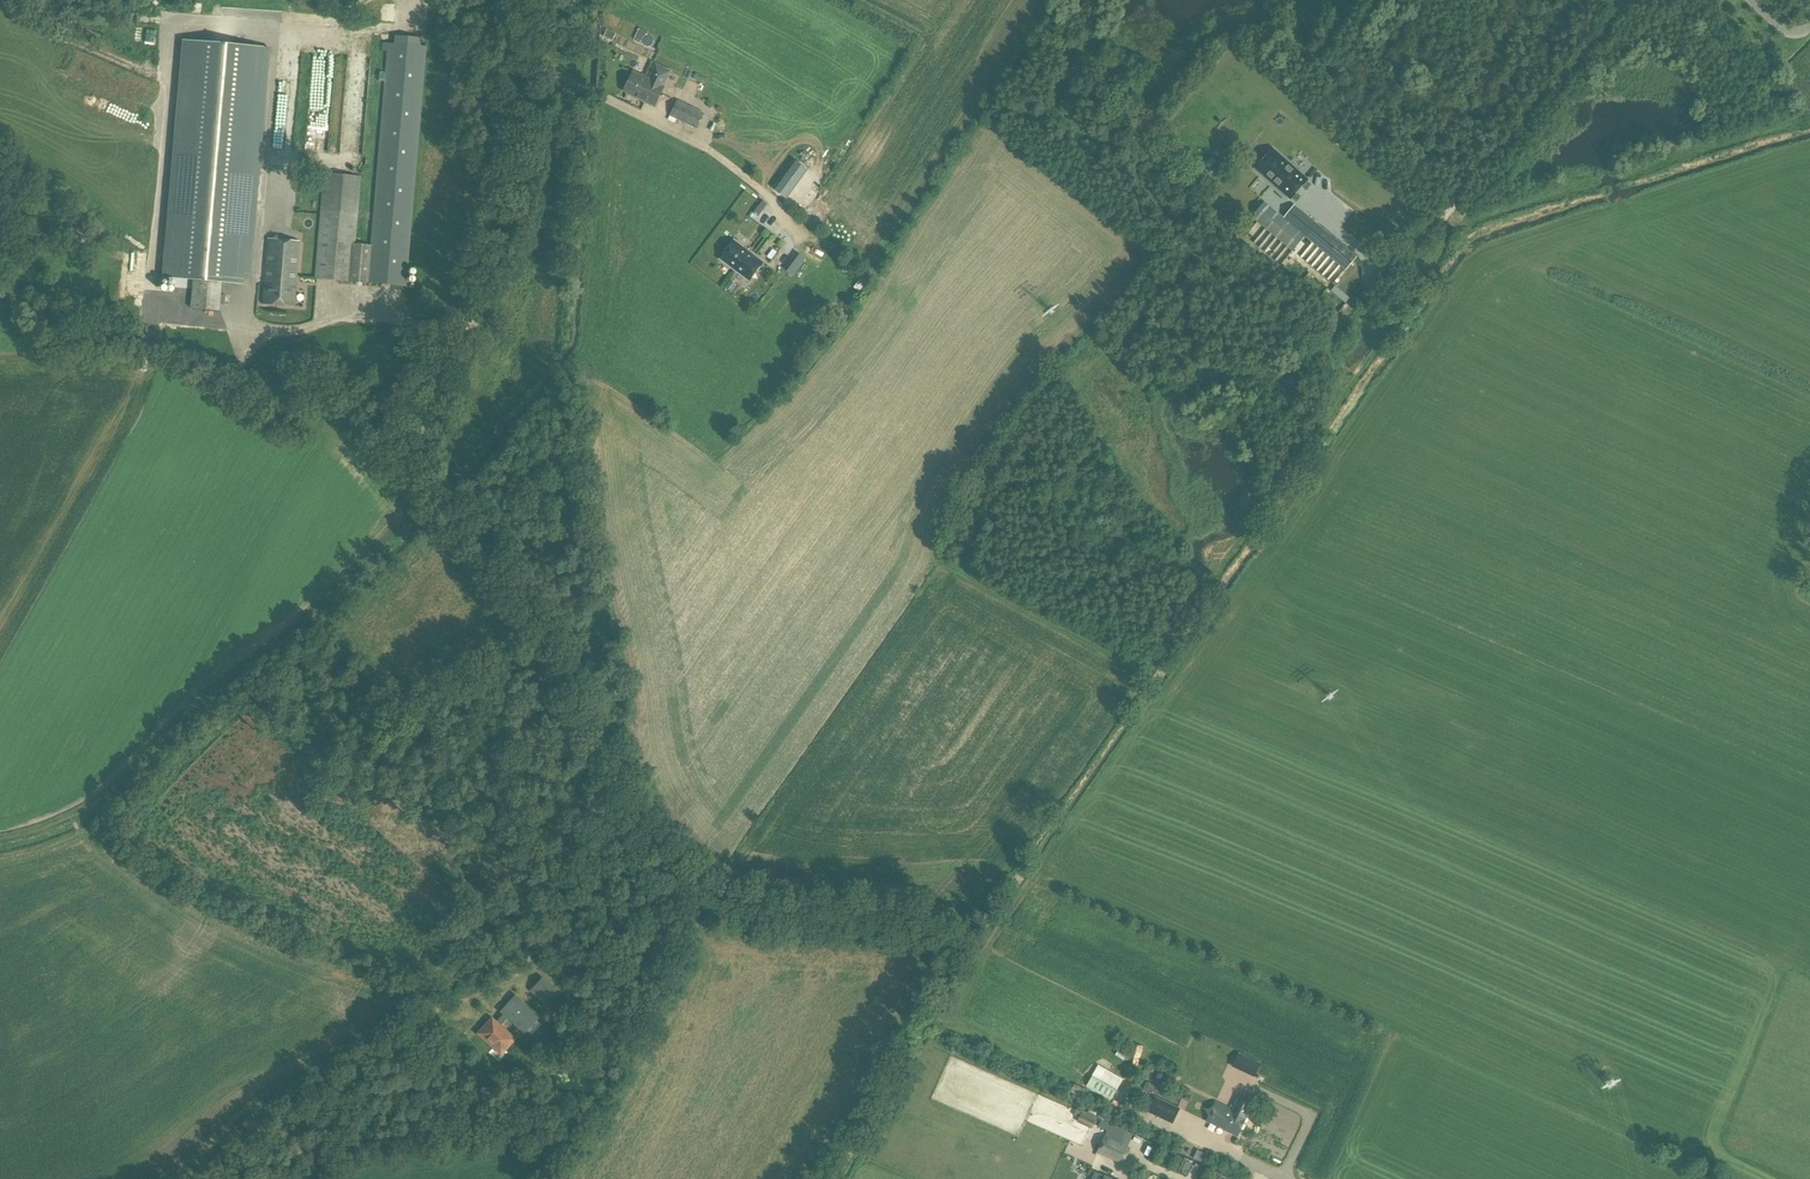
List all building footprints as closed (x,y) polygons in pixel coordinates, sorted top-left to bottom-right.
[(394,8),(394,0),(379,0),(380,8),(394,8)] [(612,40),(615,35),(607,31),(604,36),(612,40)] [(185,43),(169,279),(194,281),(192,310),(221,312),(223,283),(238,284),(255,49),(185,43)] [(389,45),(371,246),(355,245),(361,177),(325,174),(318,251),(318,257),(316,279),(368,284),(406,287),(427,48),(389,45)] [(642,74),(646,67),(631,60),(627,67),(642,74)] [(633,73),(626,89),(634,93),(633,95),(655,106),(664,87),(663,87),(670,71),(656,65),(649,80),(633,73)] [(678,101),(671,116),(697,129),(704,114),(678,101)] [(1275,151),(1259,169),(1292,198),(1308,180),(1275,151)] [(795,162),(774,191),(787,201),(809,171),(795,162)] [(1305,236),(1285,219),(1265,202),(1253,215),(1294,249),(1305,236)] [(1297,206),(1285,219),(1305,236),(1345,271),(1356,259),(1297,206)] [(766,263),(777,270),(792,247),(781,239),(766,263)] [(268,240),(263,304),(295,307),(300,242),(268,240)] [(735,240),(721,259),(749,281),(763,262),(735,240)] [(1292,259),(1309,272),(1322,256),(1305,243),(1292,259)] [(816,265),(821,253),(805,247),(801,259),(816,265)] [(1321,289),(1335,266),(1324,260),(1310,283),(1321,289)] [(793,276),(800,267),(792,261),(790,264),(785,270),(793,276)] [(849,285),(854,291),(866,280),(860,274),(849,285)] [(726,286),(732,291),(736,285),(730,281),(726,286)] [(514,1037),(492,1017),(479,1031),(495,1045),(498,1041),(505,1047),(514,1037)] [(1239,1054),(1233,1067),(1255,1077),(1261,1064),(1239,1054)] [(1169,1072),(1164,1081),(1173,1086),(1178,1076),(1169,1072)] [(1091,1076),(1084,1087),(1109,1101),(1115,1089),(1091,1076)] [(1069,1084),(1066,1092),(1078,1096),(1080,1087),(1069,1084)] [(1217,1105),(1208,1124),(1238,1138),(1254,1104),(1239,1098),(1233,1112),(1217,1105)] [(1157,1101),(1150,1115),(1174,1126),(1181,1112),(1157,1101)] [(1097,1117),(1083,1111),(1080,1118),(1080,1119),(1094,1125),(1097,1117)] [(1105,1137),(1099,1152),(1124,1163),(1130,1148),(1105,1137)] [(1199,1161),(1200,1151),(1191,1150),(1190,1159),(1199,1161)] [(1193,1174),(1205,1178),(1209,1178),(1212,1171),(1196,1165),(1193,1174)] [(1154,1172),(1142,1168),(1138,1178),(1151,1178),(1154,1172)]
